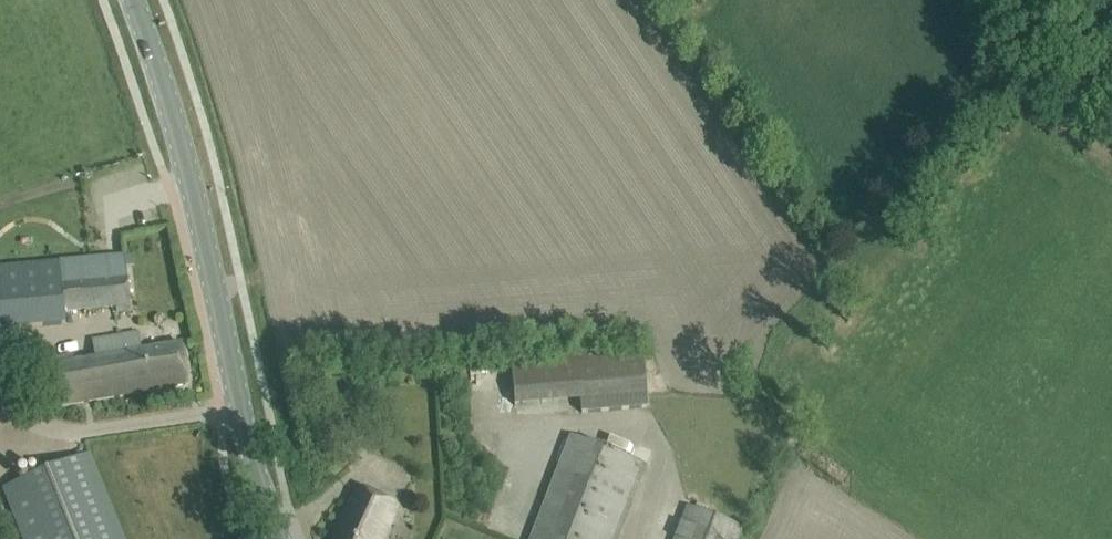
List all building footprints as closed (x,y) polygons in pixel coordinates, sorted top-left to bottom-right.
[(66,324),(65,313),(103,310),(116,308),(116,313),(131,312),(125,256),(103,258),(0,268),(0,330),(66,324)] [(95,359),(75,364),(73,357),(42,364),(42,365),(28,369),(36,409),(50,407),(50,408),(189,384),(182,344),(142,351),(139,333),(117,337),(92,341),(95,359)] [(577,353),(582,413),(648,408),(644,348),(577,353)] [(647,464),(570,434),(529,538),(618,538),(647,464)] [(24,538),(124,538),(89,454),(3,489),(24,538)] [(399,506),(375,494),(356,486),(332,538),(385,538),(399,506)] [(743,527),(686,505),(673,538),(739,538),(743,527)]
